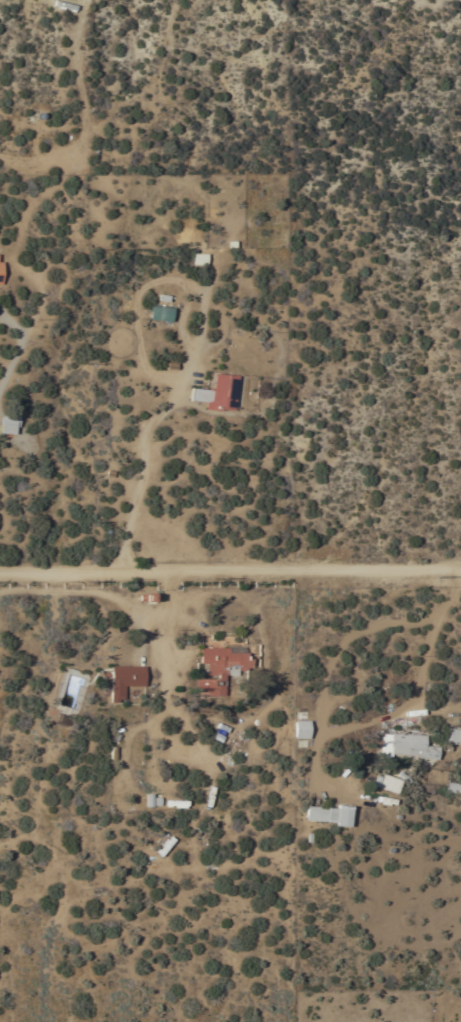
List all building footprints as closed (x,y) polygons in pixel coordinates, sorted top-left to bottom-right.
[(206,255),(205,266),(190,265),(191,254),(206,255)] [(172,308),(170,321),(148,318),(150,305),(172,308)] [(233,410),(221,409),(221,410),(204,409),(205,401),(190,400),(191,387),(207,389),(207,388),(211,388),(213,373),(237,375),(233,410)] [(227,646),(243,646),(243,652),(246,652),(246,658),(251,658),(251,670),(236,670),(236,674),(223,675),(223,695),(207,695),(207,691),(195,691),(195,678),(216,678),(216,675),(206,675),(206,663),(199,663),(199,647),(227,647),(227,646)] [(143,667),(143,687),(123,687),(123,700),(117,700),(117,703),(110,703),(110,667),(143,667)] [(308,738),(293,738),(293,720),(307,720),(308,738)] [(444,728),(460,729),(460,743),(443,741),(444,728)] [(401,733),(402,731),(405,731),(405,733),(423,735),(423,745),(437,746),(436,759),(420,757),(420,756),(390,754),(390,757),(383,756),(383,753),(379,752),(380,734),(389,734),(389,732),(401,733)] [(400,780),(396,794),(377,787),(382,773),(400,780)] [(458,783),(460,780),(460,791),(459,793),(444,791),(445,787),(446,782),(458,783)] [(348,828),(334,826),(334,823),(304,820),(305,806),(335,809),(335,808),(349,809),(348,828)]
